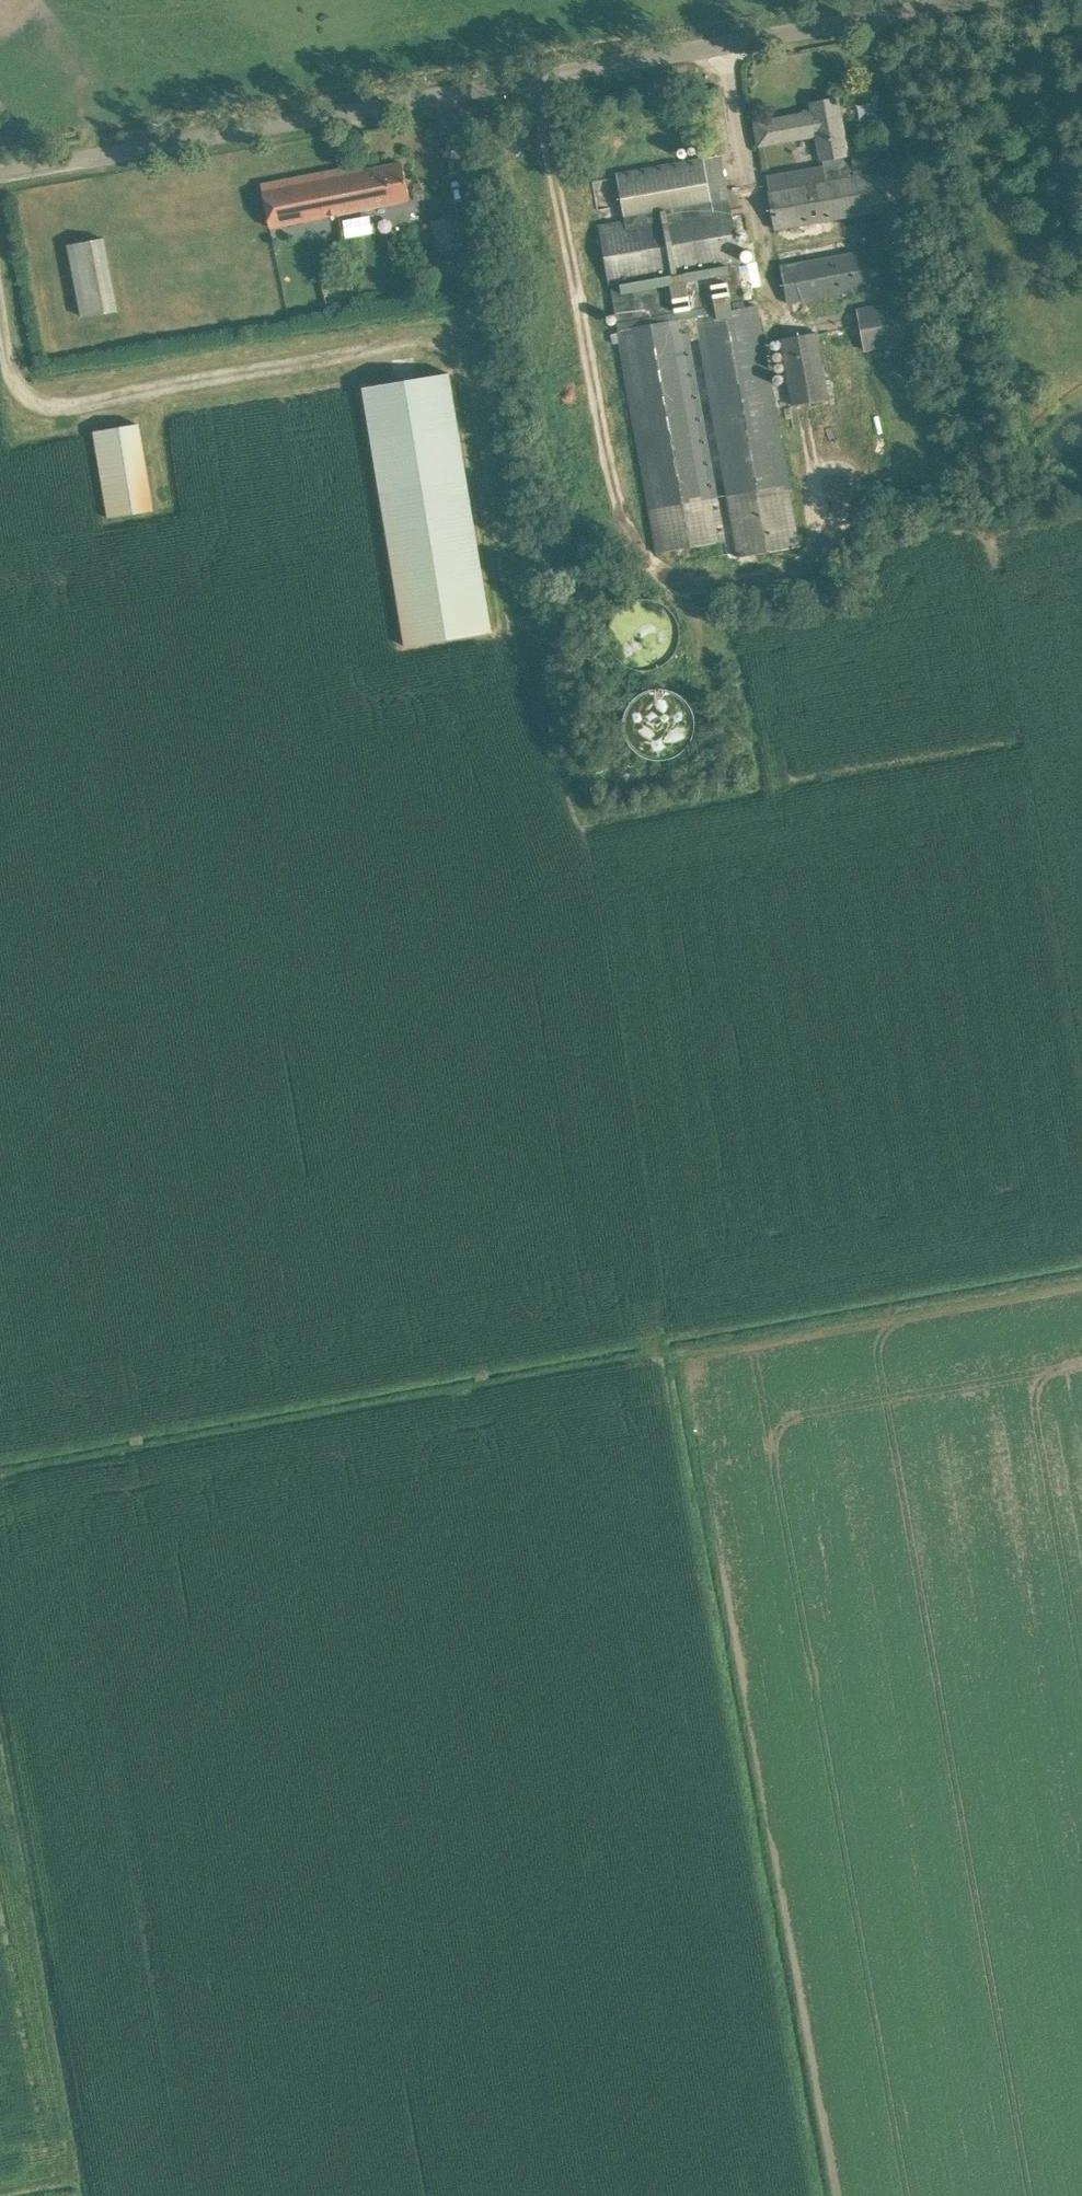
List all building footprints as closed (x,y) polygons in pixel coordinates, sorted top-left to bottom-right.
[(813,112),(756,123),(760,147),(816,137),(820,160),(823,160),(824,165),(827,180),(851,175),(850,172),(880,167),(876,145),(851,149),(852,153),(847,153),(838,99),(812,104),(813,112)] [(741,263),(741,261),(751,259),(749,247),(738,249),(724,173),(720,152),(619,170),(628,220),(600,226),(611,286),(612,286),(620,329),(617,330),(657,553),(727,540),(690,339),(699,338),(738,557),(802,546),(758,304),(746,307),(738,264),(741,263)] [(362,171),(361,165),(262,184),(272,230),(410,201),(403,163),(362,171)] [(787,171),(767,175),(770,190),(768,190),(775,228),(882,210),(904,206),(897,167),(851,175),(827,180),(789,186),(787,171)] [(479,212),(466,215),(469,225),(481,222),(479,212)] [(439,251),(465,246),(458,215),(432,221),(439,251)] [(886,220),(861,224),(864,238),(889,234),(886,220)] [(107,260),(103,238),(70,245),(83,317),(117,310),(107,260)] [(788,303),(804,300),(806,310),(815,308),(813,298),(875,287),(868,249),(781,264),(788,303)] [(928,339),(921,297),(858,308),(865,350),(928,339)] [(818,332),(780,339),(792,405),(830,398),(818,332)] [(363,387),(404,646),(492,632),(451,373),(363,387)] [(94,431),(108,518),(154,510),(140,424),(94,431)] [(680,694),(673,690),(667,688),(657,688),(650,689),(639,694),(631,702),(627,708),(625,715),(624,723),(625,732),(627,739),(632,747),(639,753),(646,757),(654,760),(663,760),(671,758),(679,754),(685,749),(690,743),(693,736),(695,727),(695,717),(693,710),(687,701),(680,694)]
